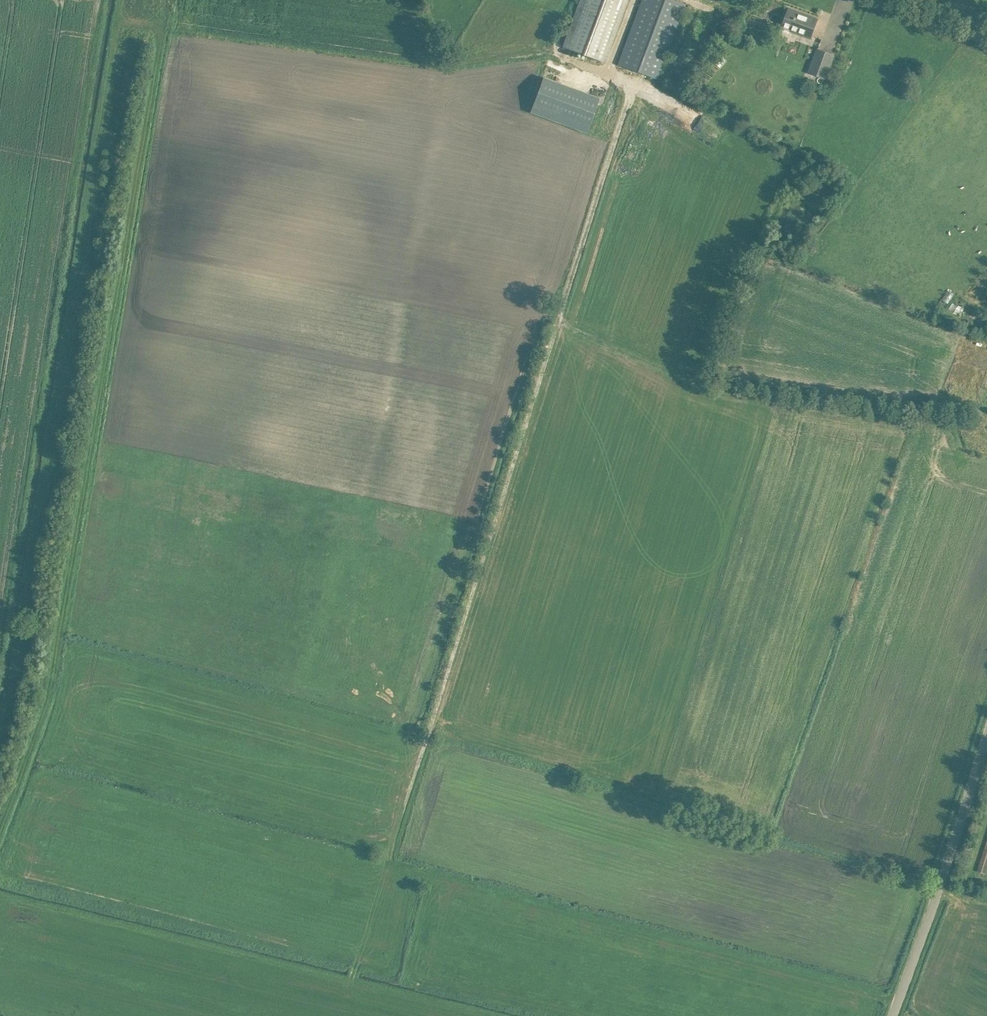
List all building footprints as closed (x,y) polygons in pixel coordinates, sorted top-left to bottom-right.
[(563,47),(604,62),(627,0),(580,0),(563,47)] [(618,64),(658,78),(685,4),(675,0),(642,0),(618,64)] [(818,19),(789,9),(781,30),(790,34),(791,32),(811,39),(812,36),(818,19)] [(818,49),(809,72),(824,77),(833,54),(818,49)] [(530,112),(586,133),(599,98),(543,77),(530,112)] [(655,89),(650,96),(668,109),(674,102),(655,89)]
